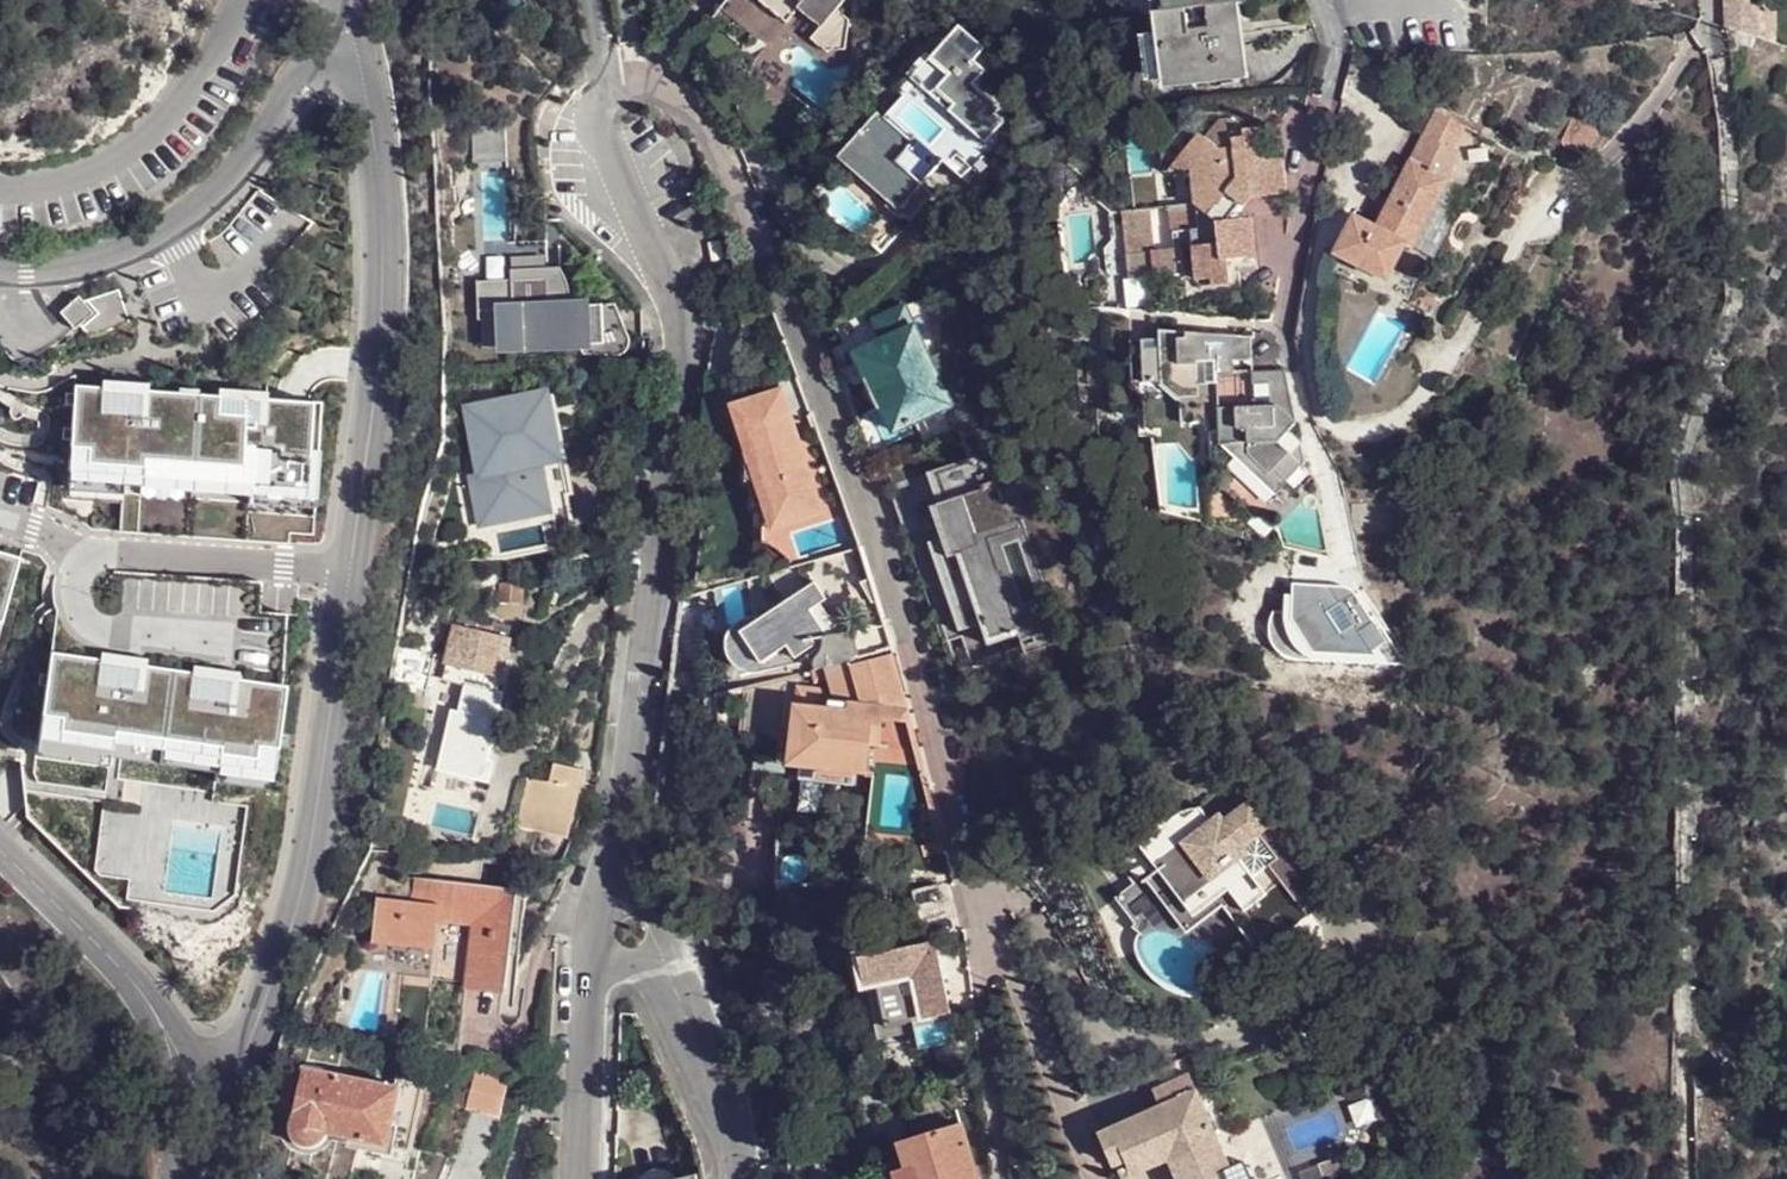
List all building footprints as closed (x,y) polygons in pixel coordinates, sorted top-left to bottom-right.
[(787,17),(798,3),(820,21),(822,23),(838,4),(841,0),(766,0),(787,17)] [(1169,9),(1168,6),(1183,5),(1183,0),(1156,0),(1157,9),(1169,9)] [(1225,2),(1240,0),(1221,0),(1183,5),(1168,6),(1169,9),(1225,2)] [(1226,11),(1229,11),(1232,43),(1241,42),(1242,45),(1259,43),(1255,0),(1240,0),(1225,2),(1226,11)] [(1728,27),(1760,37),(1757,0),(1732,0),(1728,27)] [(1225,2),(1169,9),(1173,51),(1151,54),(1151,55),(1159,55),(1162,77),(1242,67),(1242,65),(1232,67),(1230,46),(1239,45),(1242,45),(1241,42),(1232,43),(1229,11),(1226,11),(1225,2)] [(850,13),(838,4),(822,23),(820,21),(810,33),(828,47),(829,45),(845,44),(850,13)] [(1169,9),(1157,9),(1146,10),(1151,54),(1173,51),(1169,9)] [(985,42),(959,18),(931,51),(930,51),(949,68),(936,83),(954,99),(948,105),(986,138),(1005,115),(996,108),(1001,102),(974,78),(987,64),(975,54),(985,42)] [(1239,45),(1230,46),(1232,67),(1242,65),(1239,45)] [(931,51),(926,47),(908,68),(948,105),(954,99),(936,83),(949,68),(930,51),(931,51)] [(896,84),(877,106),(884,112),(903,90),(896,84)] [(877,106),(838,151),(910,215),(929,192),(932,189),(922,180),(939,160),(884,112),(877,106)] [(1439,110),(1425,135),(1437,141),(1450,117),(1439,110)] [(1437,141),(1452,149),(1465,124),(1450,117),(1437,141)] [(1575,118),(1563,141),(1567,143),(1581,150),(1589,154),(1600,133),(1598,130),(1575,118)] [(1198,132),(1189,144),(1195,203),(1179,205),(1148,209),(1122,212),(1131,279),(1195,272),(1196,281),(1212,279),(1213,286),(1231,284),(1228,260),(1256,257),(1252,217),(1227,220),(1239,204),(1243,207),(1252,197),(1286,194),(1282,158),(1265,159),(1260,160),(1258,145),(1264,144),(1271,134),(1262,127),(1243,129),(1232,119),(1217,121),(1205,137),(1198,132)] [(1425,135),(1413,159),(1448,177),(1459,153),(1452,149),(1437,141),(1425,135)] [(1579,152),(1581,150),(1567,143),(1566,145),(1579,152)] [(1179,205),(1195,203),(1189,144),(1165,173),(1176,172),(1179,205)] [(973,161),(957,147),(946,159),(963,173),(973,161)] [(1413,159),(1377,228),(1406,244),(1413,247),(1450,178),(1448,177),(1413,159)] [(1377,228),(1355,217),(1336,254),(1387,281),(1406,244),(1377,228)] [(720,235),(707,237),(712,257),(725,254),(720,235)] [(501,323),(502,348),(578,345),(599,344),(598,305),(586,305),(566,307),(552,307),(551,295),(550,271),(548,240),(511,242),(513,284),(482,285),(485,323),(501,323)] [(566,294),(566,307),(586,305),(586,297),(584,294),(582,293),(566,294)] [(551,295),(552,307),(566,307),(566,294),(563,294),(551,295)] [(598,305),(599,344),(617,344),(615,316),(615,304),(598,305)] [(904,305),(847,333),(868,381),(880,407),(857,418),(875,469),(912,456),(901,429),(923,419),(952,405),(938,375),(930,358),(904,305)] [(89,330),(75,314),(56,330),(71,344),(89,330)] [(617,344),(631,349),(631,343),(622,316),(615,316),(617,344)] [(1237,357),(1236,333),(1163,328),(1158,330),(1157,336),(1136,338),(1137,379),(1143,379),(1149,379),(1149,384),(1149,391),(1149,398),(1183,396),(1185,397),(1185,417),(1205,418),(1214,427),(1221,427),(1220,406),(1219,370),(1237,370),(1237,357)] [(1236,333),(1237,357),(1255,356),(1255,334),(1236,333)] [(631,349),(617,344),(599,344),(578,345),(582,354),(624,353),(625,353),(631,349)] [(930,358),(938,375),(949,370),(941,354),(930,358)] [(1224,428),(1224,442),(1224,464),(1216,473),(1259,514),(1265,513),(1277,523),(1307,491),(1300,484),(1311,472),(1303,464),(1309,459),(1303,438),(1292,427),(1299,420),(1288,369),(1257,370),(1257,379),(1272,379),(1274,403),(1241,405),(1241,427),(1252,427),(1252,438),(1224,428)] [(1449,375),(1446,376),(1445,378),(1444,381),(1445,385),(1446,386),(1449,387),(1453,386),(1456,383),(1456,381),(1455,377),(1453,375),(1449,375)] [(1143,379),(1137,379),(1137,381),(1149,391),(1149,384),(1149,379),(1143,379)] [(523,382),(525,402),(546,398),(544,381),(523,382)] [(847,391),(857,418),(880,407),(868,381),(847,391)] [(311,401),(75,384),(70,444),(86,446),(86,459),(141,463),(141,449),(250,457),(248,483),(306,486),(308,448),(311,401)] [(833,508),(788,388),(735,407),(754,458),(753,481),(762,482),(761,504),(771,504),(769,532),(833,508)] [(493,414),(486,416),(488,423),(503,420),(501,407),(505,406),(503,397),(490,398),(493,414)] [(475,398),(475,419),(486,416),(493,414),(490,398),(475,398)] [(523,443),(491,450),(497,482),(518,477),(521,477),(523,476),(525,474),(527,471),(529,468),(530,465),(530,462),(529,459),(533,458),(557,453),(554,434),(546,398),(525,402),(515,404),(523,443)] [(485,424),(491,450),(523,443),(515,404),(505,406),(501,407),(503,420),(488,423),(485,424)] [(923,419),(936,447),(967,435),(952,405),(923,419)] [(471,455),(491,450),(485,424),(465,428),(471,455)] [(1221,427),(1214,427),(1216,473),(1224,464),(1224,442),(1224,428),(1221,427)] [(533,458),(543,505),(547,505),(551,503),(556,499),(560,495),(562,492),(565,486),(565,482),(565,478),(561,456),(563,456),(559,433),(554,434),(557,453),(533,458)] [(86,446),(70,444),(67,485),(122,488),(122,483),(313,496),(317,449),(308,448),(306,486),(248,483),(250,457),(141,449),(141,463),(86,459),(86,446)] [(518,477),(497,482),(504,514),(543,505),(533,458),(529,459),(530,462),(530,465),(529,468),(527,471),(525,474),(523,476),(521,477),(518,477)] [(972,458),(889,484),(942,641),(982,629),(988,646),(1019,635),(1021,642),(1042,635),(1031,601),(1038,599),(1018,542),(998,484),(983,489),(972,458)] [(1,619),(20,554),(0,548),(0,619),(1,619)] [(815,581),(740,632),(762,665),(787,647),(796,659),(804,653),(815,670),(860,659),(853,631),(847,632),(828,636),(811,610),(821,603),(827,599),(815,581)] [(826,611),(821,603),(811,610),(828,636),(847,632),(843,627),(840,624),(837,620),(831,616),(826,611)] [(461,615),(458,627),(510,639),(513,628),(495,624),(494,628),(474,623),(476,619),(461,615)] [(457,627),(444,682),(472,689),(501,693),(508,661),(513,640),(510,639),(458,627),(457,627)] [(98,656),(98,660),(136,665),(133,688),(142,689),(145,663),(146,655),(99,649),(98,656)] [(98,656),(50,650),(43,711),(61,714),(59,727),(112,734),(113,728),(220,742),(219,749),(253,754),(255,743),(276,746),(284,682),(237,676),(234,701),(226,701),(228,679),(190,674),(190,669),(145,663),(142,689),(133,688),(136,665),(98,660),(98,656)] [(890,655),(852,665),(862,706),(872,707),(909,711),(893,654),(890,655)] [(501,693),(507,695),(514,663),(508,661),(501,693)] [(190,669),(190,674),(228,679),(226,701),(234,701),(237,676),(238,668),(192,662),(190,669)] [(829,679),(836,702),(848,704),(862,706),(852,665),(813,674),(814,683),(829,679)] [(800,685),(802,686),(803,676),(750,689),(745,729),(779,733),(794,735),(797,708),(800,685)] [(800,685),(797,708),(821,711),(824,688),(802,686),(800,685)] [(501,693),(472,689),(466,714),(461,712),(457,729),(463,731),(455,767),(487,776),(507,695),(501,693)] [(829,712),(847,714),(848,704),(836,702),(830,702),(829,712)] [(794,735),(791,766),(800,767),(854,773),(864,774),(867,747),(872,707),(862,706),(848,704),(847,714),(829,712),(821,711),(797,708),(794,735)] [(872,707),(867,747),(879,748),(882,721),(913,725),(909,711),(872,707)] [(61,714),(43,711),(37,751),(109,761),(110,754),(216,768),(215,777),(278,786),(283,747),(276,746),(255,743),(253,754),(219,749),(220,742),(113,728),(112,734),(59,727),(61,714)] [(791,766),(794,735),(779,733),(775,767),(791,769),(791,766)] [(516,825),(567,837),(583,770),(556,764),(551,783),(528,777),(516,825)] [(854,773),(800,767),(798,781),(853,787),(854,773)] [(1259,954),(1292,928),(1266,893),(1280,881),(1297,903),(1307,895),(1329,877),(1281,829),(1277,833),(1272,827),(1251,799),(1215,827),(1200,808),(1191,809),(1185,811),(1179,815),(1172,820),(1167,825),(1165,828),(1165,832),(1158,839),(1173,858),(1159,869),(1195,916),(1217,898),(1223,905),(1259,954)] [(1164,822),(1138,843),(1159,869),(1173,858),(1158,839),(1165,832),(1165,828),(1167,825),(1164,822)] [(1761,830),(1770,831),(1771,823),(1764,822),(1761,830)] [(1757,842),(1766,845),(1766,838),(1759,835),(1757,842)] [(1195,916),(1159,869),(1146,878),(1187,933),(1223,905),(1217,898),(1195,916)] [(395,888),(394,899),(415,901),(417,879),(403,877),(402,889),(395,888)] [(480,885),(417,877),(417,879),(415,901),(444,905),(441,921),(475,925),(469,983),(504,987),(506,987),(514,920),(506,919),(508,899),(523,901),(526,900),(527,901),(528,898),(526,898),(523,897),(479,893),(480,885)] [(380,898),(375,943),(407,946),(437,950),(441,921),(444,905),(415,901),(394,899),(380,898)] [(508,899),(506,919),(514,920),(520,921),(524,921),(526,900),(523,901),(508,899)] [(867,981),(877,980),(915,972),(925,1018),(951,1012),(935,938),(860,955),(866,981),(867,981)] [(907,1022),(925,1018),(915,972),(877,980),(886,1026),(907,1022)] [(877,1028),(886,1026),(877,980),(867,981),(877,1028)] [(886,1026),(877,1028),(879,1033),(884,1036),(890,1036),(910,1032),(907,1022),(886,1026)] [(1183,1058),(1154,1071),(1167,1101),(1196,1088),(1183,1058)] [(308,1065),(305,1075),(324,1079),(326,1074),(327,1069),(308,1065)] [(481,1073),(473,1111),(503,1117),(511,1080),(481,1073)] [(305,1075),(294,1124),(294,1132),(299,1140),(307,1145),(316,1146),(324,1142),(330,1134),(353,1140),(381,1144),(392,1085),(326,1074),(324,1079),(305,1075)] [(402,1079),(400,1087),(404,1088),(392,1147),(414,1152),(415,1150),(428,1084),(402,1079)] [(392,1085),(381,1144),(392,1147),(404,1088),(400,1087),(392,1085)] [(1196,1088),(1167,1101),(1102,1131),(1117,1163),(1120,1162),(1126,1159),(1180,1135),(1185,1147),(1183,1148),(1196,1178),(1235,1178),(1230,1167),(1196,1088)] [(900,1142),(906,1167),(907,1170),(914,1168),(918,1178),(979,1178),(962,1123),(900,1142)] [(1126,1159),(1131,1170),(1183,1148),(1185,1147),(1180,1135),(1126,1159)] [(353,1140),(352,1147),(363,1150),(374,1153),(414,1160),(414,1152),(392,1147),(381,1144),(353,1140)] [(1126,1159),(1120,1162),(1126,1177),(1129,1177),(1131,1170),(1126,1159)] [(1235,1178),(1252,1178),(1245,1161),(1230,1167),(1235,1178)] [(897,1178),(918,1178),(914,1168),(907,1170),(906,1167),(894,1170),(897,1178)]
